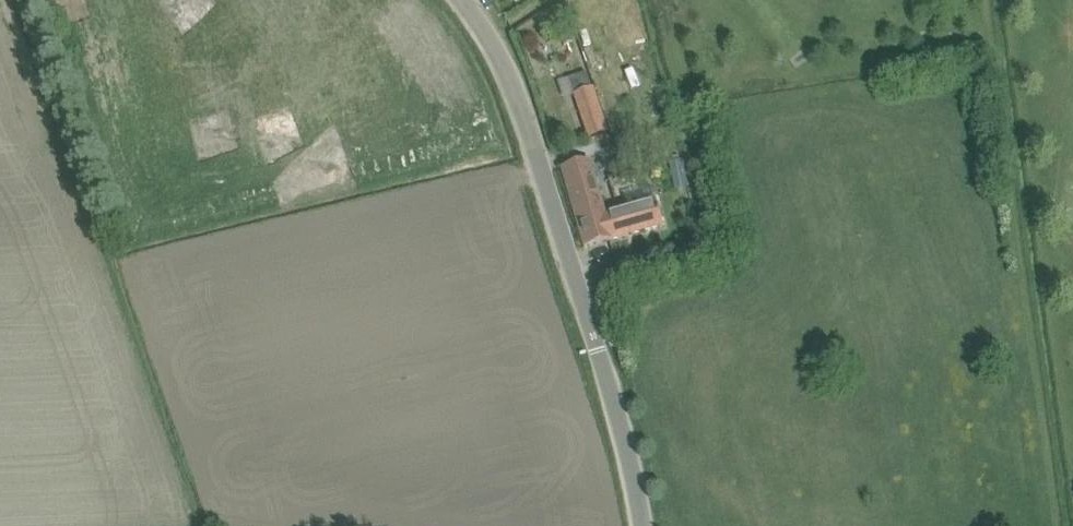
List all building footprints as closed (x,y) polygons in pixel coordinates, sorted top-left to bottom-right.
[(606,129),(592,87),(574,92),(589,135),(606,129)] [(562,166),(585,247),(609,241),(601,215),(606,214),(598,188),(589,159),(562,166)] [(688,186),(683,160),(670,162),(676,188),(688,186)] [(606,214),(601,215),(609,241),(662,225),(655,200),(606,214)]
